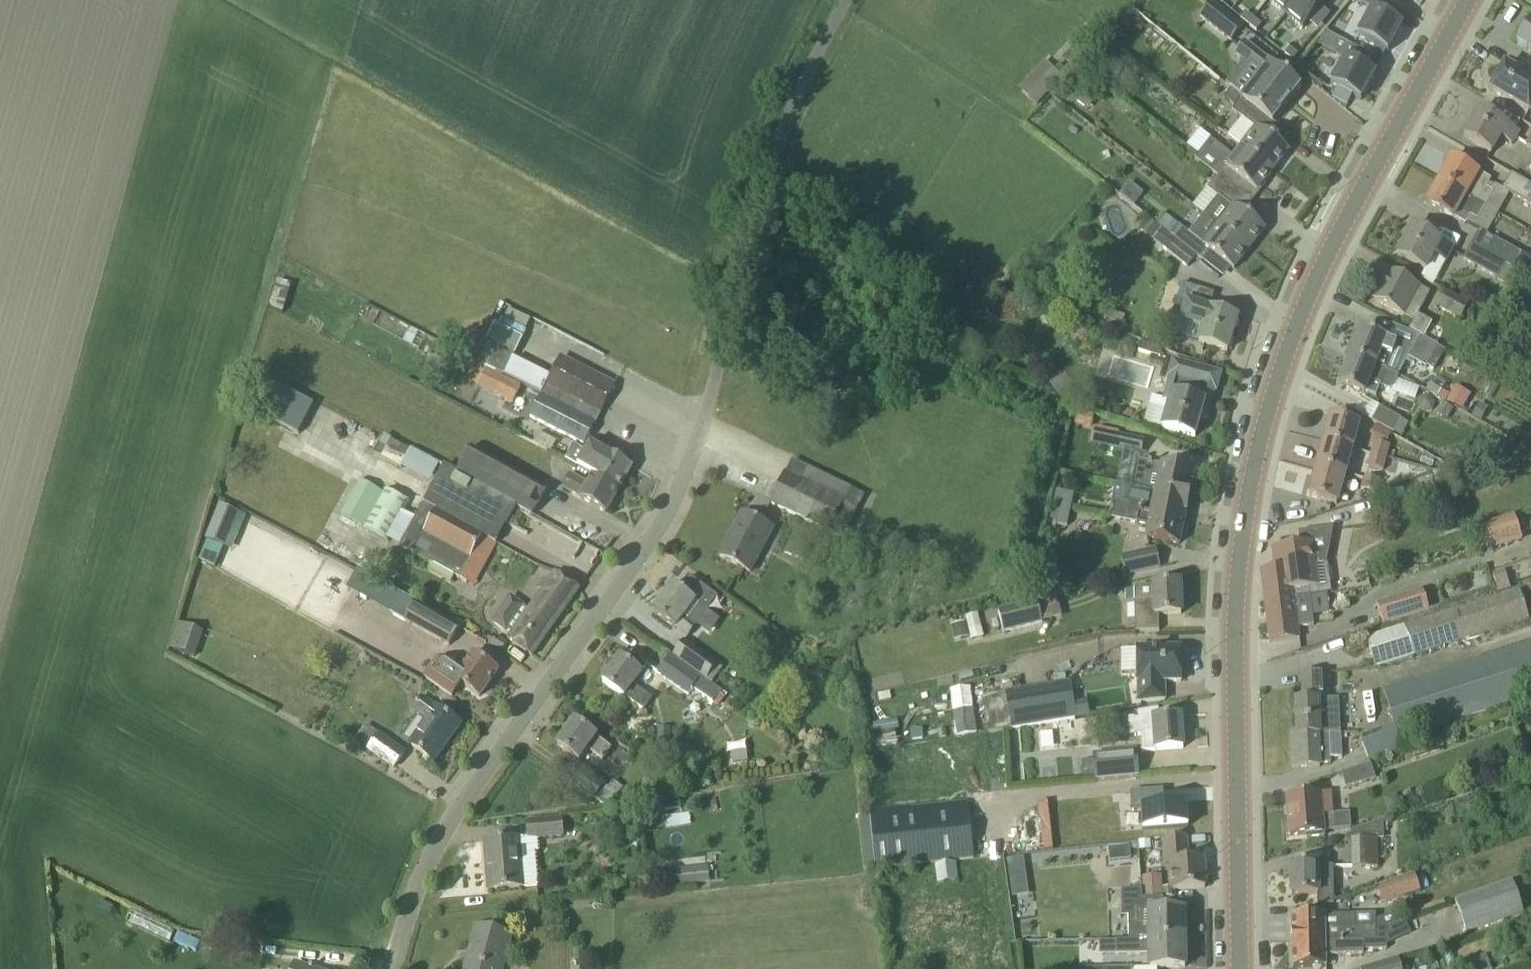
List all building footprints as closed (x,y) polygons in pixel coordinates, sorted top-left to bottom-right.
[(1285,14),(1297,0),(1270,0),(1269,1),(1285,14)] [(1303,29),(1327,0),(1297,0),(1285,14),(1303,29)] [(1357,36),(1377,47),(1388,53),(1403,26),(1392,20),(1398,9),(1382,0),(1377,0),(1357,36)] [(1243,27),(1211,2),(1198,19),(1230,44),(1243,27)] [(1528,21),(1515,44),(1530,53),(1530,23),(1528,21)] [(1338,39),(1331,53),(1339,57),(1346,43),(1338,39)] [(1275,64),(1257,51),(1245,41),(1234,54),(1259,74),(1241,97),(1272,120),(1300,86),(1274,65),(1275,64)] [(1352,47),(1331,85),(1361,102),(1376,75),(1365,69),(1372,58),(1352,47)] [(1038,103),(1064,74),(1046,59),(1020,88),(1038,103)] [(1529,111),(1530,112),(1530,68),(1520,62),(1515,71),(1504,65),(1489,90),(1528,112),(1529,111)] [(1240,146),(1241,145),(1272,169),(1287,150),(1264,131),(1272,120),(1241,97),(1232,90),(1225,99),(1234,106),(1231,109),(1241,117),(1226,136),(1240,146)] [(1518,132),(1496,119),(1478,109),(1462,137),(1490,153),(1500,136),(1511,143),(1518,132)] [(1217,176),(1248,200),(1272,169),(1241,145),(1240,146),(1232,156),(1209,139),(1194,159),(1217,176)] [(1451,157),(1438,180),(1485,206),(1495,186),(1488,183),(1490,179),(1451,157)] [(1511,173),(1502,188),(1530,204),(1530,184),(1511,173)] [(1217,176),(1206,189),(1218,199),(1205,214),(1249,248),(1264,228),(1240,210),(1248,200),(1217,176)] [(1438,180),(1425,203),(1465,225),(1465,224),(1473,227),(1485,206),(1438,180)] [(1232,269),(1249,248),(1205,214),(1189,235),(1177,225),(1168,219),(1160,228),(1163,230),(1201,260),(1208,250),(1232,269)] [(1396,255),(1425,270),(1421,278),(1433,285),(1452,249),(1412,227),(1396,255)] [(1505,264),(1519,272),(1530,279),(1530,259),(1520,254),(1521,252),(1481,230),(1480,231),(1472,245),(1505,264)] [(1162,231),(1154,241),(1187,268),(1196,257),(1162,231)] [(1505,264),(1472,245),(1464,260),(1497,279),(1512,287),(1519,272),(1505,264)] [(1420,335),(1425,337),(1432,322),(1417,315),(1429,292),(1417,286),(1418,285),(1406,279),(1389,270),(1380,286),(1376,287),(1373,293),(1374,297),(1373,300),(1390,309),(1413,321),(1410,329),(1420,335)] [(274,304),(289,307),(294,281),(279,278),(274,304)] [(1198,342),(1226,350),(1236,318),(1208,309),(1213,293),(1194,287),(1181,282),(1170,316),(1203,327),(1198,342)] [(1468,304),(1447,293),(1439,307),(1460,319),(1468,304)] [(1350,356),(1385,370),(1395,343),(1385,339),(1386,338),(1360,329),(1350,356)] [(1420,335),(1408,357),(1425,367),(1426,365),(1433,369),(1443,351),(1436,347),(1438,344),(1425,337),(1420,335)] [(486,367),(504,376),(513,358),(515,354),(498,345),(486,367)] [(1345,369),(1339,383),(1358,391),(1365,393),(1365,392),(1375,396),(1379,387),(1388,391),(1394,388),(1398,377),(1385,371),(1385,370),(1350,356),(1349,357),(1346,359),(1343,367),(1345,369)] [(561,358),(551,378),(541,395),(541,396),(594,423),(614,385),(597,376),(561,358)] [(1166,408),(1161,427),(1175,431),(1194,436),(1200,416),(1205,418),(1208,409),(1210,403),(1213,390),(1215,391),(1220,373),(1201,368),(1171,360),(1167,377),(1169,378),(1162,400),(1168,401),(1166,408)] [(477,385),(515,403),(523,386),(485,368),(477,385)] [(267,383),(253,411),(272,421),(286,393),(285,392),(267,383)] [(1455,387),(1446,402),(1460,410),(1469,395),(1455,387)] [(541,396),(530,416),(565,435),(583,444),(594,423),(541,396)] [(1372,421),(1392,432),(1401,417),(1381,406),(1372,421)] [(1330,415),(1323,442),(1351,450),(1358,423),(1330,415)] [(1095,430),(1092,444),(1122,450),(1125,436),(1095,430)] [(384,436),(374,454),(401,468),(410,449),(384,436)] [(1374,441),(1371,454),(1386,458),(1386,457),(1389,445),(1374,441)] [(1316,469),(1343,476),(1351,450),(1323,442),(1316,469)] [(592,474),(592,475),(618,490),(632,466),(606,452),(606,453),(590,444),(585,452),(573,445),(565,459),(577,466),(592,474)] [(413,447),(404,467),(434,480),(443,460),(413,447)] [(516,506),(534,516),(549,490),(473,447),(459,473),(457,476),(516,506)] [(1386,458),(1371,454),(1368,465),(1383,469),(1386,458)] [(1143,489),(1151,491),(1152,489),(1188,496),(1193,472),(1173,468),(1137,460),(1134,473),(1139,474),(1136,488),(1144,489),(1143,489)] [(1336,504),(1343,476),(1316,469),(1308,496),(1336,504)] [(843,539),(859,508),(784,472),(769,503),(787,512),(827,531),(843,539)] [(606,512),(618,490),(592,475),(587,482),(570,473),(562,486),(581,497),(580,498),(606,512)] [(1380,479),(1364,475),(1361,488),(1376,492),(1380,479)] [(383,486),(362,527),(389,541),(410,501),(383,486)] [(1127,509),(1183,521),(1188,496),(1152,489),(1151,491),(1143,489),(1144,489),(1136,488),(1132,487),(1128,504),(1114,501),(1111,513),(1125,516),(1127,509)] [(1060,507),(1070,509),(1074,492),(1064,490),(1060,507)] [(219,505),(204,539),(206,539),(223,546),(225,547),(239,513),(219,505)] [(422,507),(400,546),(412,553),(440,568),(436,575),(451,583),(454,576),(472,586),(486,561),(493,548),(422,507)] [(1060,507),(1057,523),(1066,525),(1070,509),(1060,507)] [(1178,543),(1183,521),(1127,509),(1125,516),(1125,520),(1148,525),(1146,537),(1178,543)] [(772,528),(760,522),(742,512),(719,556),(749,571),(772,528)] [(1513,514),(1484,525),(1493,551),(1523,540),(1513,514)] [(798,521),(782,553),(804,564),(820,532),(798,521)] [(1273,570),(1260,571),(1264,601),(1310,596),(1309,588),(1320,586),(1317,566),(1326,564),(1332,528),(1318,530),(1298,532),(1299,544),(1283,546),(1271,548),(1273,570)] [(1125,574),(1158,567),(1154,549),(1121,557),(1125,574)] [(538,588),(541,590),(528,609),(511,597),(494,622),(506,630),(507,629),(512,633),(507,639),(532,656),(579,588),(555,571),(545,586),(541,584),(538,588)] [(706,588),(689,576),(680,589),(673,584),(653,611),(676,628),(676,627),(688,636),(696,625),(718,596),(706,588)] [(1134,631),(1138,631),(1158,630),(1158,614),(1180,614),(1179,584),(1138,585),(1133,589),(1134,631)] [(1520,590),(1367,640),(1376,667),(1529,617),(1526,607),(1521,594),(1520,590)] [(1378,605),(1384,623),(1427,608),(1421,591),(1378,605)] [(399,595),(390,613),(449,644),(458,627),(399,595)] [(1264,601),(1269,641),(1289,639),(1299,637),(1297,628),(1310,626),(1310,625),(1314,625),(1310,596),(1264,601)] [(1037,602),(997,612),(1002,631),(1041,621),(1037,602)] [(955,622),(957,638),(985,635),(982,612),(968,614),(969,621),(955,622)] [(178,622),(169,649),(194,657),(204,630),(178,622)] [(717,662),(685,639),(674,655),(711,682),(721,668),(716,664),(717,662)] [(1530,695),(1530,642),(1383,690),(1394,727),(1397,738),(1398,738),(1530,695)] [(1137,702),(1164,700),(1164,681),(1180,681),(1180,647),(1136,648),(1136,682),(1137,682),(1137,702)] [(462,684),(463,685),(479,696),(497,671),(481,659),(473,653),(463,667),(447,655),(437,658),(423,677),(452,697),(462,684)] [(720,690),(669,655),(657,671),(688,693),(692,687),(712,702),(720,690)] [(640,672),(620,658),(603,682),(623,696),(624,695),(643,708),(650,697),(632,684),(640,672)] [(1340,732),(1338,700),(1327,700),(1326,672),(1300,673),(1301,701),(1295,701),(1297,734),(1340,732)] [(1071,681),(982,697),(988,732),(1089,715),(1087,702),(1075,704),(1071,681)] [(958,735),(979,733),(975,686),(953,688),(958,735)] [(443,712),(423,698),(415,710),(429,720),(412,745),(433,760),(460,724),(443,712)] [(1162,749),(1182,748),(1180,715),(1160,716),(1159,717),(1158,709),(1137,712),(1137,719),(1135,719),(1135,718),(1128,719),(1129,737),(1135,736),(1135,735),(1141,735),(1153,734),(1154,749),(1162,749)] [(611,747),(591,732),(574,721),(557,745),(578,760),(587,748),(602,759),(611,747)] [(901,741),(900,723),(876,724),(877,743),(901,741)] [(404,752),(365,725),(355,740),(394,767),(404,752)] [(1397,738),(1394,727),(1381,732),(1380,730),(1360,737),(1368,761),(1401,749),(1398,738),(1397,738)] [(919,729),(910,730),(911,741),(916,740),(923,739),(923,733),(919,729)] [(1340,732),(1297,734),(1291,734),(1292,768),(1319,766),(1319,764),(1330,763),(1330,758),(1341,758),(1340,732)] [(1096,780),(1137,776),(1135,751),(1093,755),(1096,780)] [(603,783),(575,763),(565,777),(593,797),(605,805),(607,803),(610,805),(624,788),(613,780),(608,787),(603,783)] [(1370,763),(1341,773),(1345,788),(1375,778),(1370,763)] [(1162,789),(1129,792),(1130,808),(1140,807),(1142,829),(1188,826),(1186,802),(1158,804),(1157,791),(1162,791),(1162,789)] [(1331,793),(1287,797),(1290,835),(1305,834),(1305,838),(1322,836),(1322,830),(1350,827),(1348,811),(1333,813),(1331,793)] [(865,816),(858,817),(863,869),(875,868),(878,867),(974,857),(967,805),(967,802),(869,812),(870,816),(865,816)] [(489,890),(509,888),(522,887),(538,886),(535,852),(539,852),(538,837),(561,835),(560,819),(527,822),(528,837),(518,838),(485,841),(489,890)] [(1384,839),(1385,820),(1382,820),(1352,830),(1352,865),(1377,865),(1378,839),(1384,839)] [(1172,890),(1185,889),(1205,887),(1202,858),(1187,860),(1185,836),(1164,838),(1165,862),(1170,861),(1172,888),(1172,889),(1172,890)] [(1129,845),(1108,848),(1110,861),(1131,859),(1129,845)] [(1014,895),(1031,895),(1029,856),(1012,856),(1014,895)] [(938,884),(959,882),(956,862),(936,865),(938,884)] [(1317,905),(1333,904),(1333,866),(1321,866),(1321,863),(1312,864),(1292,864),(1290,864),(1291,895),(1292,895),(1292,894),(1317,894),(1317,905)] [(666,886),(710,882),(708,867),(664,872),(666,886)] [(1414,873),(1375,887),(1382,904),(1420,891),(1414,873)] [(1161,877),(1143,878),(1144,897),(1154,897),(1163,897),(1162,889),(1161,877)] [(1510,881),(1455,900),(1465,930),(1521,911),(1510,881)] [(1172,888),(1162,889),(1163,897),(1173,896),(1173,890),(1172,890),(1172,889),(1172,888)] [(1128,940),(1184,939),(1183,911),(1163,911),(1163,897),(1142,899),(1141,889),(1131,889),(1131,912),(1127,916),(1128,940)] [(1311,915),(1291,915),(1292,941),(1354,940),(1363,940),(1375,940),(1375,929),(1375,926),(1353,927),(1353,914),(1324,915),(1311,915)] [(476,926),(465,968),(501,968),(510,936),(476,926)] [(1354,940),(1292,941),(1292,967),(1312,967),(1324,967),(1324,954),(1354,954),(1364,953),(1363,949),(1385,949),(1384,945),(1384,928),(1375,929),(1375,940),(1363,940),(1354,940)] [(1115,954),(1149,954),(1149,968),(1184,967),(1184,939),(1128,940),(1115,940),(1115,954)] [(1486,955),(1462,964),(1464,968),(1491,968),(1486,955)] [(1399,957),(1362,968),(1402,968),(1399,957)]
